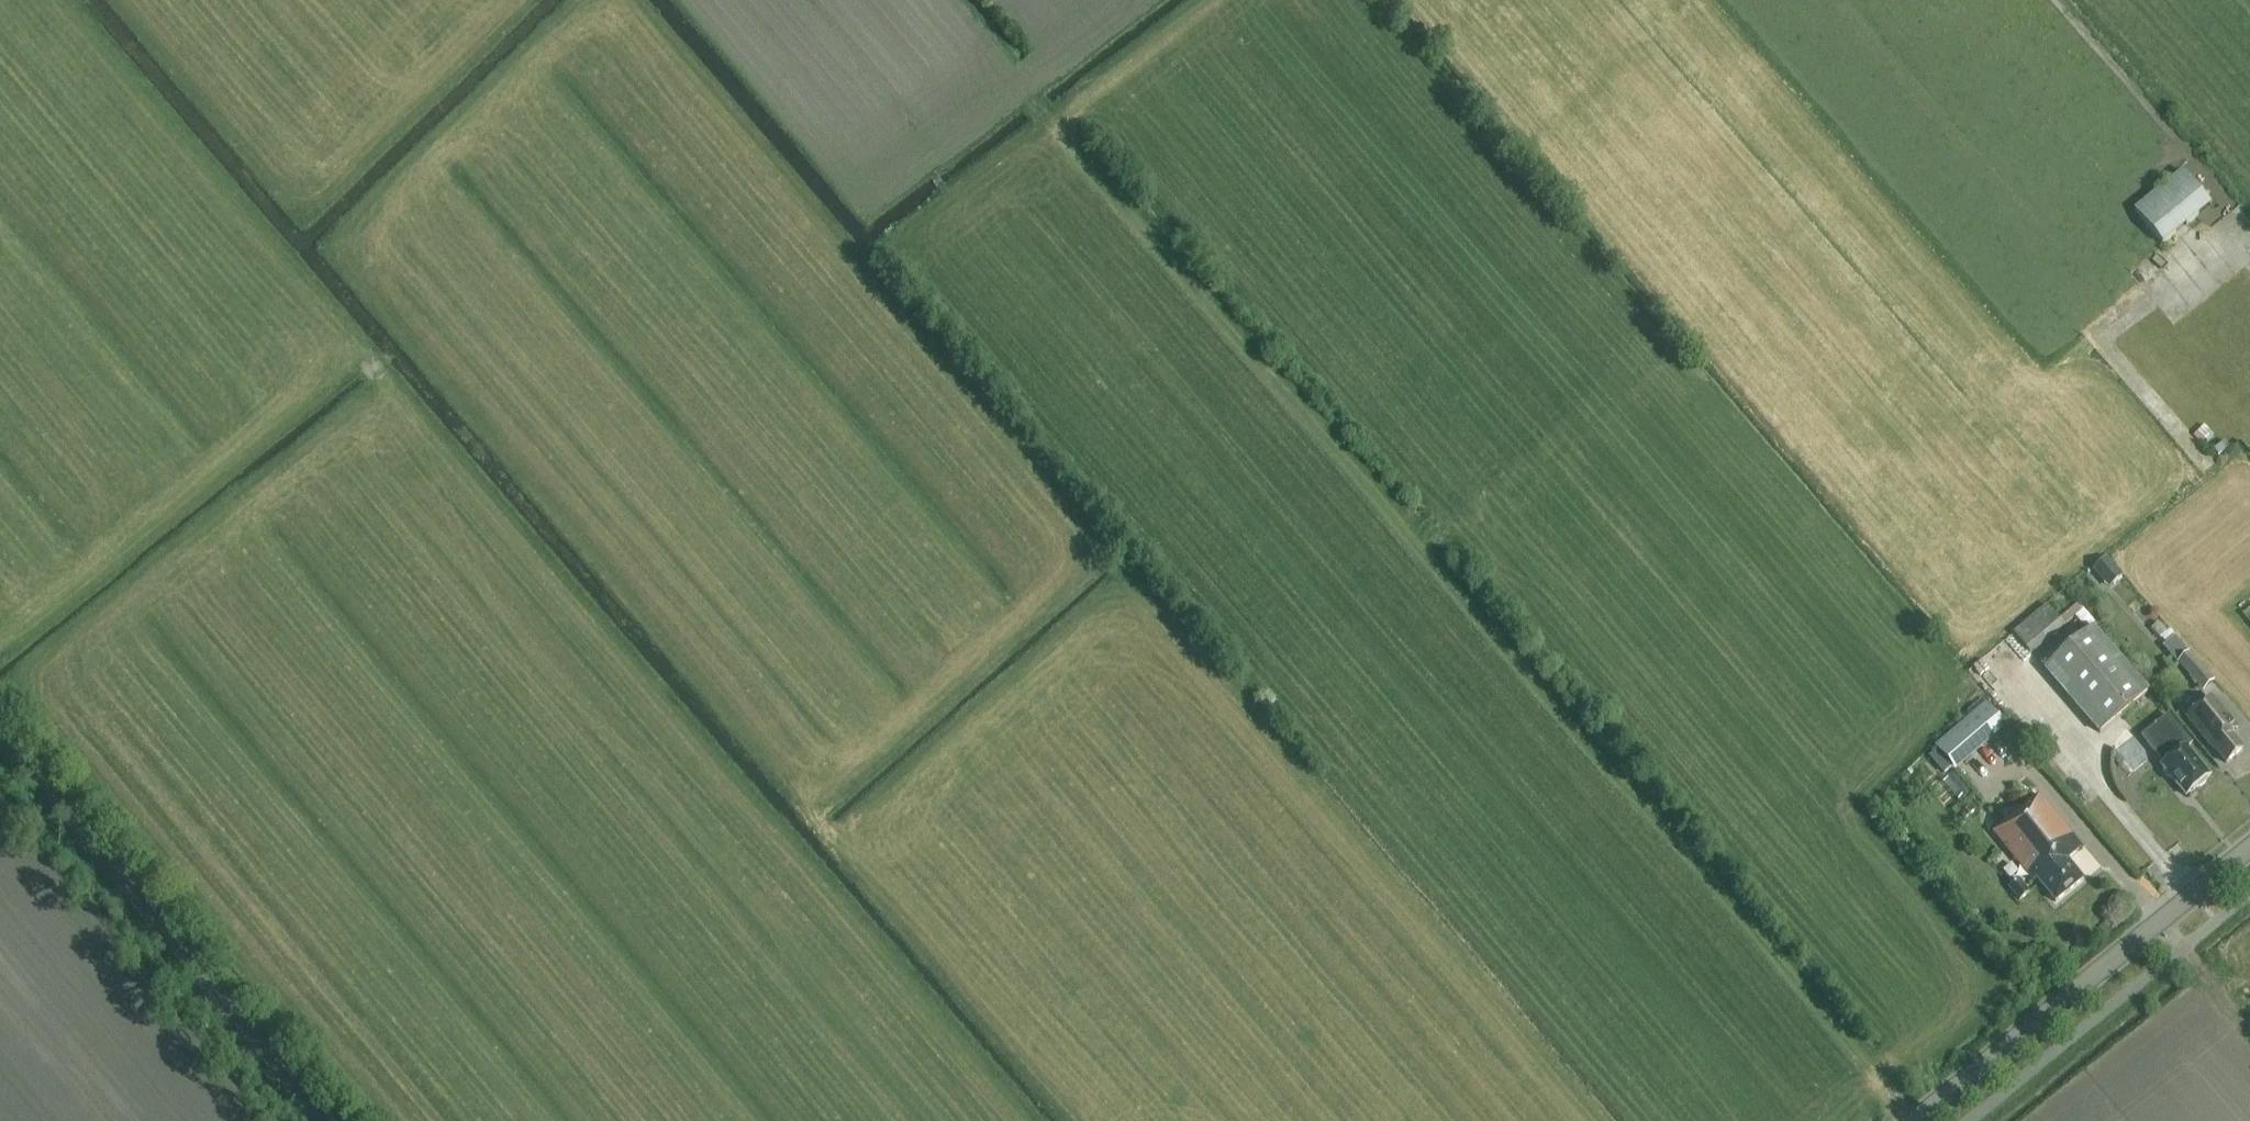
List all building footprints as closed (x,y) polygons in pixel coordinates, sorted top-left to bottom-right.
[(2162,247),(2211,208),(2181,172),(2133,211),(2162,247)] [(2224,441),(2214,449),(2219,455),(2229,447),(2224,441)] [(2031,656),(2081,613),(2073,604),(2057,618),(2047,606),(2013,634),(2031,656)] [(2100,736),(2149,692),(2094,628),(2044,671),(2100,736)] [(2179,663),(2189,653),(2177,640),(2166,649),(2179,663)] [(2189,653),(2179,663),(2203,693),(2213,682),(2189,653)] [(2213,751),(2225,766),(2244,750),(2232,736),(2238,731),(2211,697),(2185,719),(2212,752),(2213,751)] [(1955,773),(2006,728),(1985,704),(1933,748),(1936,751),(1951,769),(1955,773)] [(2209,777),(2186,749),(2191,745),(2168,717),(2142,738),(2160,759),(2163,756),(2168,762),(2162,767),(2186,796),(2209,777)] [(1943,776),(1951,769),(1936,751),(1927,758),(1943,776)] [(2083,881),(2067,862),(2082,850),(2039,797),(1993,834),(2033,883),(2036,880),(2055,903),(2083,881)] [(2019,903),(2030,893),(2020,880),(2009,890),(2019,903)]
